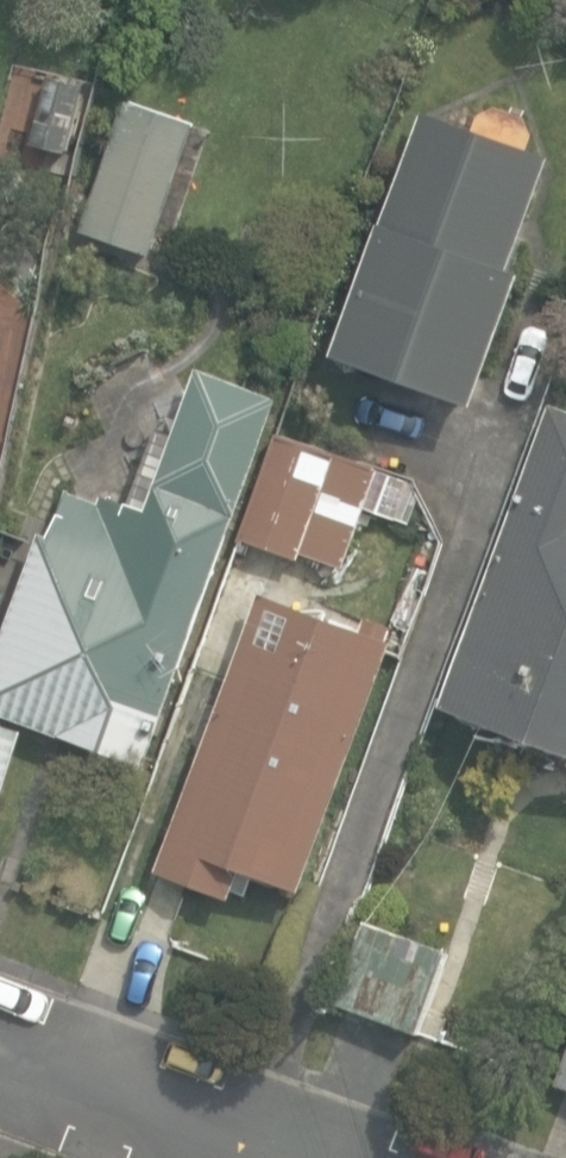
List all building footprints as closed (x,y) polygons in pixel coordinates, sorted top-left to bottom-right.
[(82,220),(150,243),(194,114),(126,91),(82,220)] [(334,347),(472,397),(519,267),(505,262),(546,148),(523,140),(528,125),(519,106),(488,96),(470,105),(465,119),(421,104),(334,347)] [(145,756),(280,390),(196,359),(172,425),(156,419),(127,496),(101,487),(98,493),(66,481),(48,527),(40,524),(0,631),(0,702),(145,756)] [(565,740),(565,403),(545,396),(439,695),(565,740)] [(298,544),(340,558),(373,461),(275,427),(240,530),(296,549),(298,544)] [(380,471),(368,509),(401,519),(412,480),(380,471)] [(153,862),(223,888),(234,857),(295,880),(387,631),(257,583),(153,862)] [(17,721),(0,716),(0,776),(17,721)] [(338,1002),(419,1031),(448,952),(367,922),(338,1002)]
